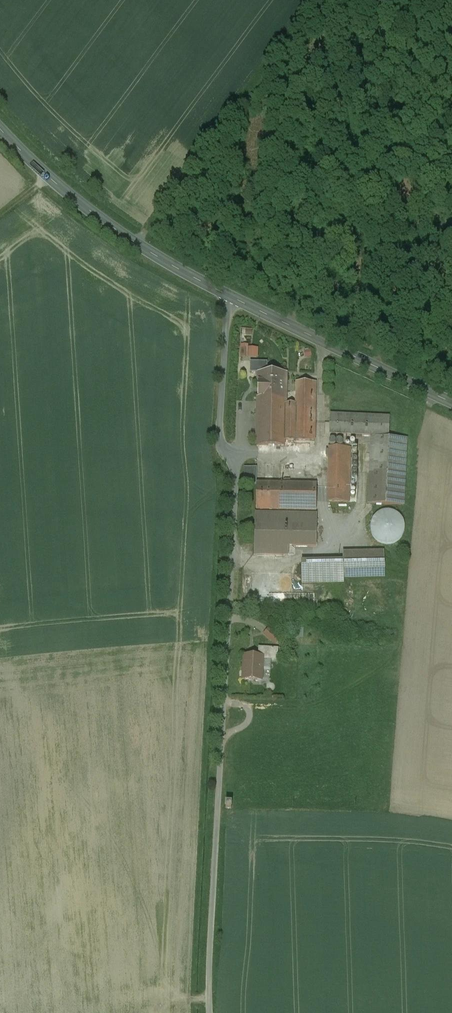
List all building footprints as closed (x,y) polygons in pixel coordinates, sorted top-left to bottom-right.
[(246,347),(246,358),(262,358),(262,348),(246,347)] [(259,373),(268,373),(268,363),(250,363),(250,374),(259,374),(259,373)] [(259,374),(258,403),(286,404),(286,374),(268,373),(259,373),(259,374)] [(286,404),(258,403),(257,446),(286,447),(286,441),(312,442),(314,383),(297,383),(297,405),(286,405),(286,404)] [(390,418),(331,416),(330,435),(357,436),(357,439),(362,439),(362,436),(389,437),(390,418)] [(389,440),(372,439),(369,505),(404,506),(406,440),(389,440)] [(350,449),(329,448),(328,502),(349,503),(350,449)] [(245,484),(257,485),(257,468),(245,468),(245,484)] [(257,485),(257,511),(317,512),(317,486),(257,485)] [(374,518),(373,521),(372,523),(371,526),(371,529),(371,532),(372,535),(373,538),(375,540),(377,542),(380,544),(383,545),(386,546),(389,546),(391,546),(394,545),(397,543),(399,542),(401,539),(403,537),(404,534),(405,531),(405,528),(405,525),(404,522),(402,520),(401,517),(398,515),(396,514),(393,512),(390,512),(387,512),(384,512),(381,513),(379,514),(376,516),(374,518)] [(316,516),(256,514),(255,554),(288,555),(288,546),(316,547),(316,516)] [(385,553),(343,554),(344,562),(302,562),(303,584),(344,583),(344,579),(385,578),(385,553)] [(269,631),(265,635),(275,644),(279,640),(269,631)] [(259,648),(258,657),(263,658),(263,661),(278,662),(279,649),(259,648)] [(258,657),(245,657),(244,680),(261,681),(263,661),(263,658),(258,657)]
